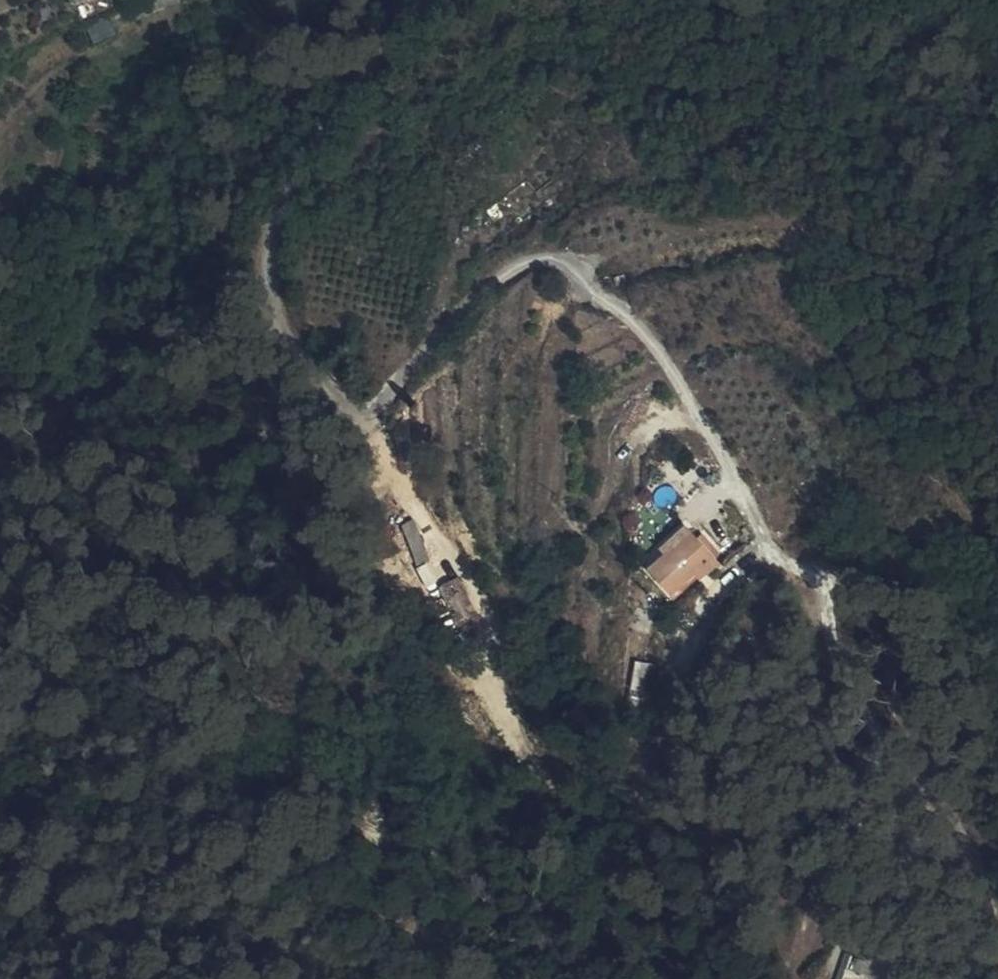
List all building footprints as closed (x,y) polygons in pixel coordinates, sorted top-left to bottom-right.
[(413,565),(423,561),(409,518),(399,521),(413,565)] [(692,600),(711,547),(675,535),(665,565),(670,566),(663,590),(692,600)] [(846,978),(884,978),(885,976),(854,962),(846,978)]
